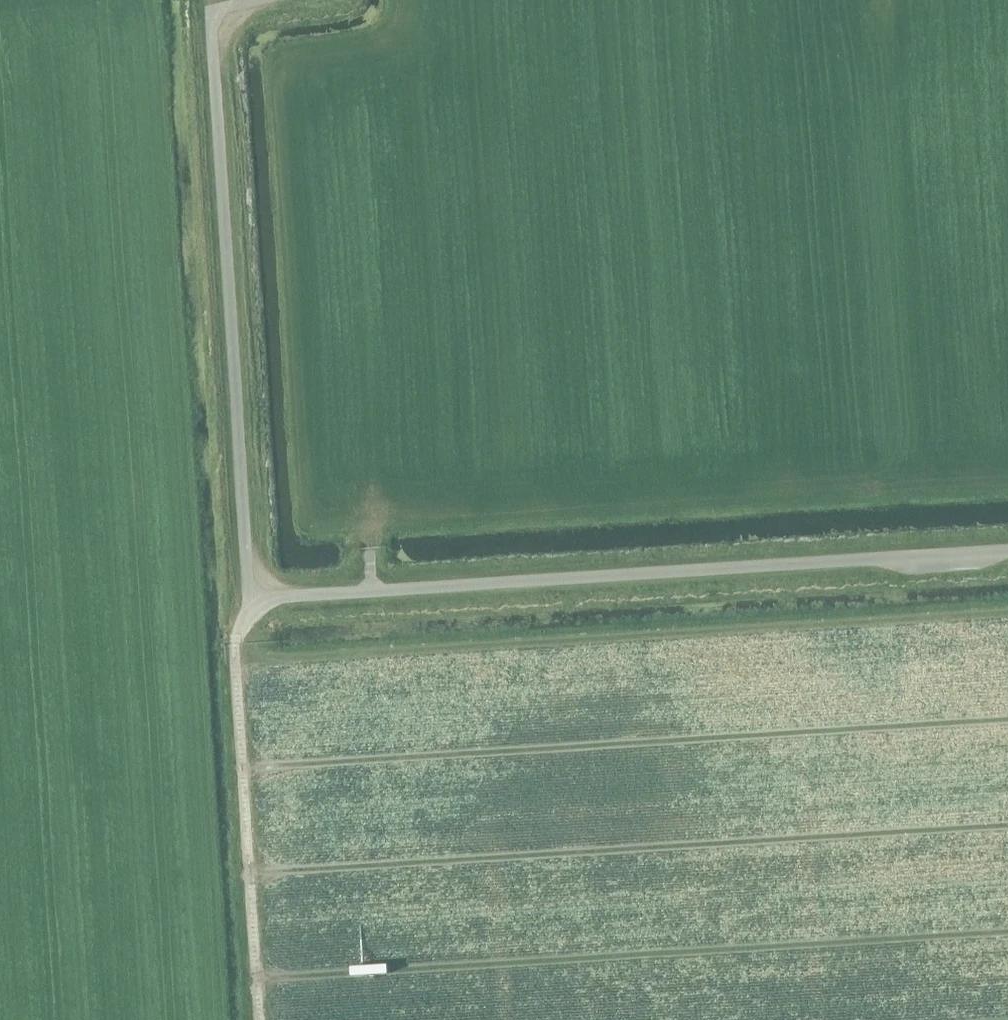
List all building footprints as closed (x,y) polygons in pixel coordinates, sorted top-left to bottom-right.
[(760,471),(747,471),(747,484),(760,484),(760,471)]
